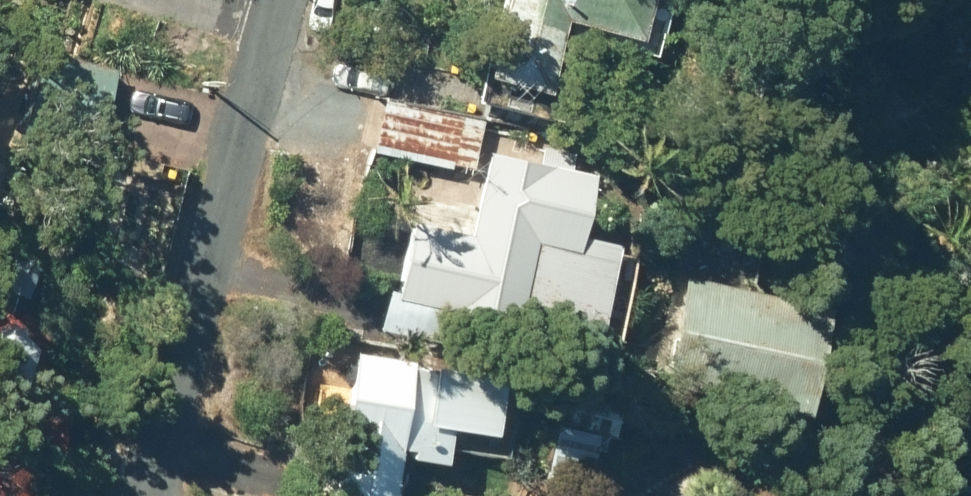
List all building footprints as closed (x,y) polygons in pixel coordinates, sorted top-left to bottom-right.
[(652,8),(628,0),(503,0),(478,89),(540,107),(561,34),(637,58),(652,8)] [(382,104),(363,191),(403,199),(410,163),(473,176),(484,122),(382,104)] [(487,160),(467,244),(411,232),(394,301),(388,299),(379,335),(448,351),(454,321),(587,351),(610,253),(576,245),(590,186),(487,160)] [(657,399),(794,432),(822,321),(684,285),(657,399)] [(396,461),(408,464),(407,470),(441,476),(447,444),(472,449),(484,384),(353,356),(338,446),(342,448),(333,495),(390,495),(396,461)] [(542,490),(565,495),(584,495),(597,442),(557,431),(542,490)]
